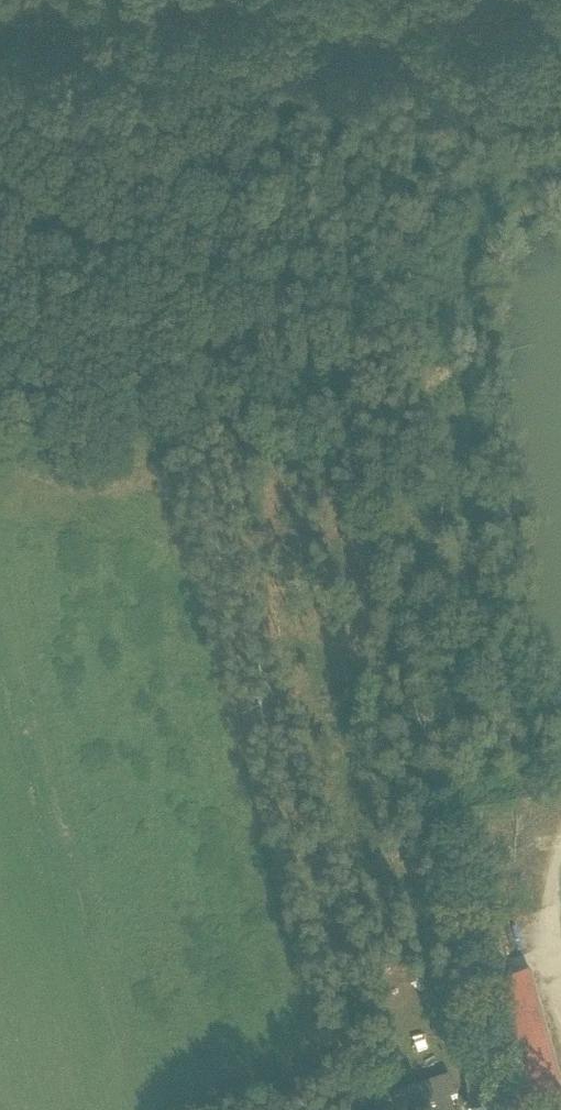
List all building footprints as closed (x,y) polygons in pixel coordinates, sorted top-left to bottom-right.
[(534,976),(501,985),(493,959),(480,963),(521,1109),(560,1109),(560,1072),(534,976)] [(468,968),(454,974),(461,989),(474,983),(468,968)] [(338,1000),(342,1013),(358,1009),(354,995),(338,1000)] [(469,1109),(499,1109),(497,1084),(489,1084),(487,1067),(466,1069),(469,1109)] [(449,1096),(455,1093),(446,1073),(391,1096),(397,1109),(455,1109),(449,1096)] [(304,1088),(309,1102),(326,1096),(322,1082),(304,1088)]
